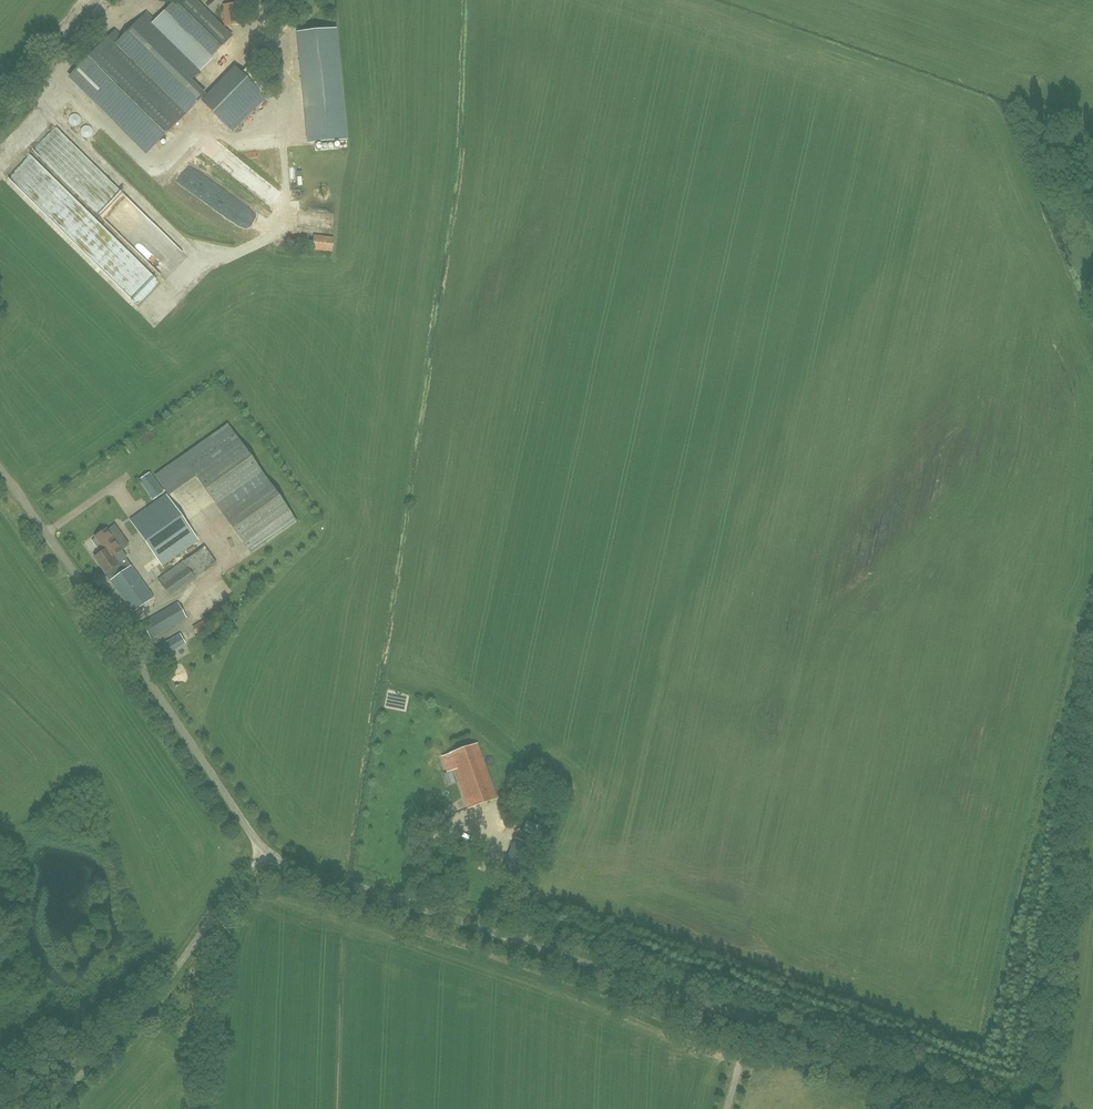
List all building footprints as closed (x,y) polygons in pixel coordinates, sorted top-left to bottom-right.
[(208,60),(231,36),(194,0),(177,0),(163,15),(208,60)] [(245,25),(244,16),(243,3),(238,3),(233,5),(228,5),(223,5),(224,25),(224,26),(245,25)] [(201,98),(187,84),(202,69),(146,13),(121,38),(114,31),(71,76),(148,152),(201,98)] [(303,32),(314,144),(347,141),(336,29),(303,32)] [(201,101),(230,130),(263,96),(235,67),(201,101)] [(71,124),(78,123),(77,114),(69,116),(71,124)] [(87,136),(91,129),(85,125),(80,132),(87,136)] [(164,278),(184,257),(159,233),(139,254),(164,278)] [(313,234),(311,249),(332,251),(333,236),(313,234)] [(168,496),(196,476),(251,554),(297,521),(228,425),(155,477),(168,496)] [(163,493),(149,473),(139,480),(153,500),(163,493)] [(162,566),(172,559),(176,566),(157,579),(162,587),(171,599),(197,580),(196,579),(210,569),(217,564),(200,539),(198,541),(166,495),(131,521),(162,566)] [(129,546),(114,524),(95,537),(105,550),(94,558),(106,574),(111,581),(134,613),(153,599),(125,559),(118,563),(113,557),(129,546)] [(153,640),(186,618),(177,604),(143,625),(153,640)] [(203,622),(193,629),(197,635),(207,628),(203,622)] [(156,648),(158,650),(162,658),(186,644),(180,634),(156,648)] [(496,799),(477,744),(450,754),(469,808),(496,799)] [(527,819),(524,828),(538,833),(542,824),(527,819)] [(414,829),(409,841),(420,847),(426,835),(414,829)] [(500,876),(519,883),(534,844),(515,837),(500,876)]
